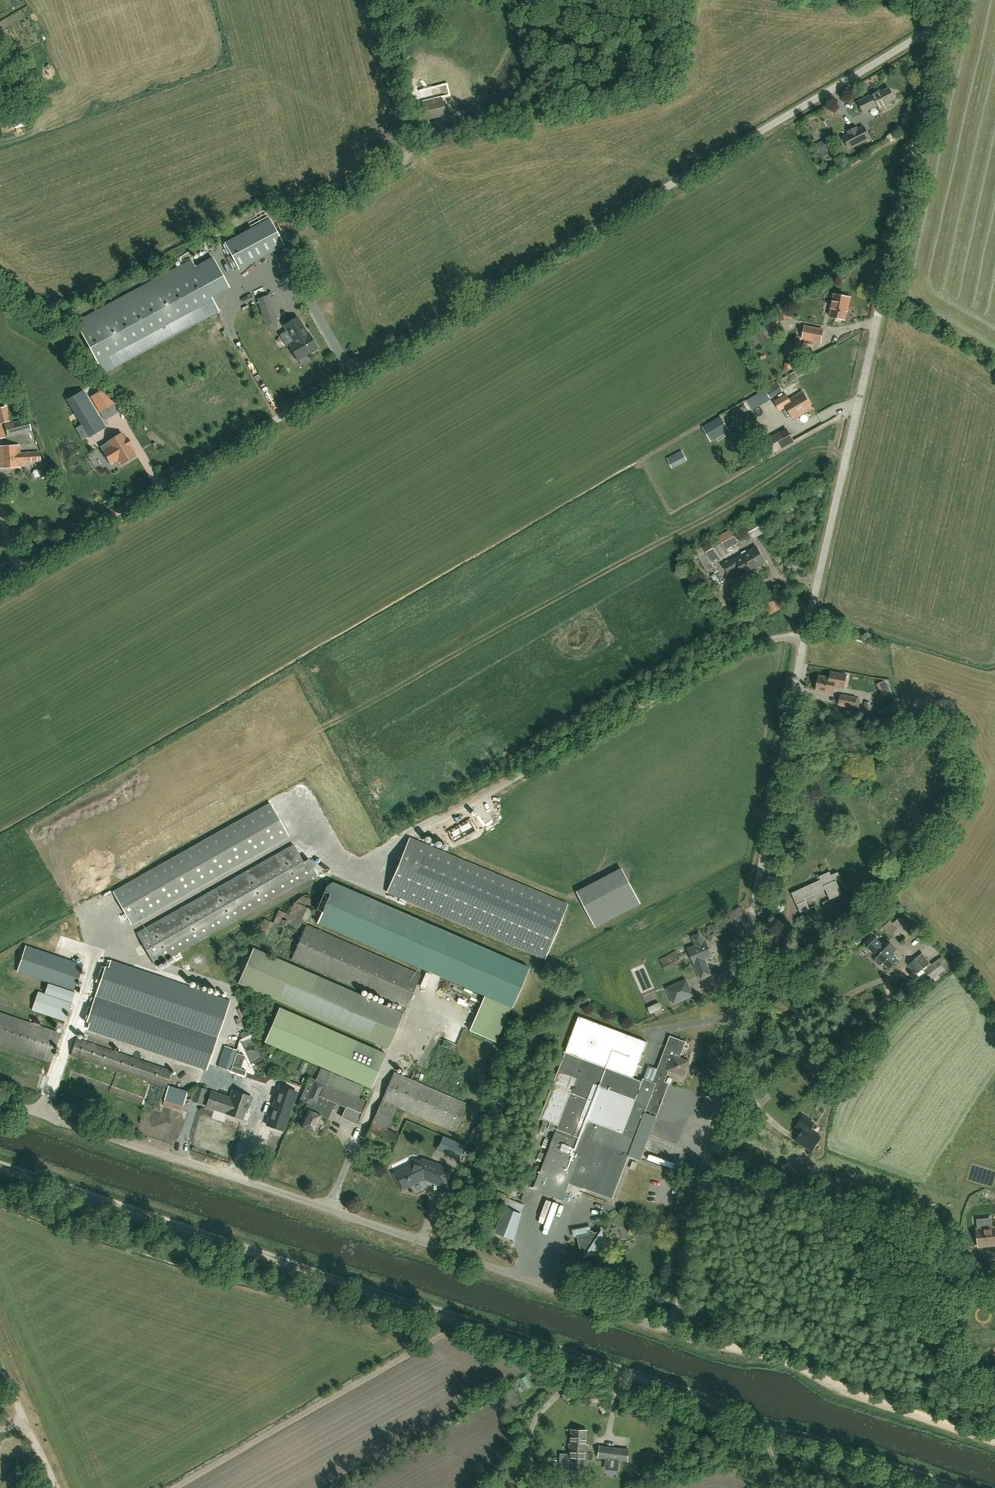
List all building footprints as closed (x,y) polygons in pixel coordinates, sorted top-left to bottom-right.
[(881,90),(863,99),(858,101),(863,112),(878,105),(880,109),(889,104),(888,102),(895,99),(889,88),(881,92),(881,90)] [(445,95),(423,96),(425,118),(446,117),(445,95)] [(461,110),(448,114),(452,128),(465,124),(461,110)] [(857,127),(848,131),(850,134),(843,137),(849,148),(869,137),(864,126),(858,130),(857,127)] [(817,142),(819,148),(829,145),(827,139),(817,142)] [(820,151),(824,156),(831,151),(828,145),(820,151)] [(239,269),(284,245),(269,219),(225,243),(239,269)] [(205,285),(222,276),(213,258),(195,268),(192,261),(76,323),(103,373),(218,310),(205,285)] [(266,326),(279,322),(270,295),(257,299),(266,326)] [(830,317),(835,318),(837,320),(841,321),(843,319),(844,319),(846,307),(848,308),(849,298),(834,295),(830,317)] [(782,321),(792,321),(793,310),(782,310),(782,321)] [(298,360),(317,348),(307,333),(306,333),(296,317),(283,325),(294,341),(288,345),(298,360)] [(820,342),(823,330),(805,327),(803,339),(820,342)] [(771,400),(770,398),(782,391),(776,381),(752,397),(758,407),(771,400)] [(100,412),(114,403),(104,387),(91,396),(100,412)] [(83,423),(90,434),(91,436),(105,427),(83,390),(69,399),(83,423)] [(780,412),(786,408),(794,420),(813,408),(801,391),(788,400),(785,395),(773,403),(780,412)] [(4,438),(1,423),(9,421),(6,407),(0,409),(0,439),(4,438)] [(711,442),(729,431),(720,416),(702,427),(711,442)] [(32,430),(30,420),(5,426),(8,437),(32,430)] [(788,430),(768,442),(775,453),(794,441),(788,430)] [(121,463),(135,455),(129,446),(131,445),(126,438),(124,439),(121,433),(108,442),(102,446),(105,450),(103,451),(111,463),(118,458),(121,463)] [(29,453),(19,453),(19,446),(0,447),(0,466),(0,468),(20,466),(20,462),(41,461),(41,452),(29,453)] [(673,468),(686,461),(681,451),(667,458),(673,468)] [(79,478),(72,480),(74,486),(81,483),(79,478)] [(762,516),(751,522),(745,525),(752,539),(759,536),(770,529),(762,516)] [(726,550),(737,542),(730,530),(718,537),(703,547),(692,553),(695,559),(698,557),(707,570),(714,566),(711,563),(727,553),(726,550)] [(744,575),(751,571),(766,562),(756,547),(736,559),(735,558),(723,565),(728,573),(739,566),(744,575)] [(757,610),(765,606),(759,595),(751,600),(757,610)] [(771,614),(780,609),(775,600),(766,606),(771,614)] [(844,687),(846,675),(830,672),(829,678),(818,676),(816,690),(833,693),(834,686),(844,687)] [(854,708),(857,697),(840,694),(838,705),(854,708)] [(131,923),(288,835),(270,802),(113,890),(131,923)] [(545,958),(567,904),(410,838),(387,892),(545,958)] [(309,859),(303,862),(293,845),(137,933),(155,965),(317,874),(309,859)] [(836,881),(841,879),(839,876),(838,872),(831,875),(830,872),(819,876),(821,880),(792,893),(800,913),(809,909),(805,899),(826,890),(830,900),(842,894),(836,881)] [(625,875),(581,899),(596,927),(640,904),(625,875)] [(335,883),(318,923),(513,1005),(530,965),(335,883)] [(400,1017),(419,974),(305,924),(290,958),(395,1004),(393,1009),(252,947),(237,982),(387,1047),(400,1017)] [(704,960),(712,956),(709,950),(705,942),(703,943),(699,934),(692,937),(696,946),(688,949),(694,964),(701,978),(710,974),(704,960)] [(890,968),(898,960),(891,954),(895,950),(889,944),(885,948),(875,939),(867,947),(877,957),(875,959),(876,962),(878,964),(881,965),(884,962),(890,968)] [(17,972),(47,983),(45,993),(38,991),(31,1010),(65,1021),(74,992),(75,992),(83,964),(26,945),(17,972)] [(659,959),(665,971),(682,962),(675,951),(659,959)] [(918,978),(925,972),(932,981),(946,970),(945,969),(950,966),(942,956),(931,964),(923,953),(908,965),(915,976),(917,975),(918,978)] [(105,967),(101,966),(95,982),(100,983),(95,996),(217,1038),(230,1001),(111,960),(111,961),(107,960),(105,967)] [(686,981),(668,989),(674,1002),(691,994),(686,981)] [(651,1009),(653,1015),(664,1010),(662,1004),(651,1009)] [(90,1006),(87,1013),(119,1025),(122,1018),(90,1006)] [(369,1087),(385,1053),(279,1006),(263,1041),(369,1087)] [(121,1017),(123,1012),(114,1008),(112,1013),(121,1017)] [(60,1033),(0,1012),(0,1045),(50,1062),(60,1033)] [(664,1083),(669,1071),(684,1076),(690,1061),(680,1058),(686,1042),(670,1036),(652,1082),(643,1078),(642,1082),(634,1079),(635,1078),(633,1078),(647,1042),(646,1042),(579,1016),(565,1053),(564,1052),(564,1053),(565,1053),(540,1119),(558,1126),(550,1146),(540,1172),(534,1190),(563,1201),(569,1184),(584,1189),(584,1188),(613,1199),(629,1155),(640,1159),(668,1084),(664,1083)] [(256,1035),(244,1038),(253,1064),(265,1060),(256,1035)] [(166,1086),(172,1070),(76,1038),(71,1054),(166,1086)] [(457,1044),(444,1039),(442,1045),(454,1050),(457,1044)] [(230,1071),(237,1050),(224,1046),(217,1066),(230,1071)] [(405,1069),(411,1072),(414,1065),(408,1062),(405,1069)] [(246,1071),(240,1069),(232,1066),(230,1071),(244,1076),(246,1071)] [(365,1139),(393,1151),(400,1135),(386,1129),(396,1105),(454,1131),(466,1103),(394,1072),(365,1139)] [(299,1100),(307,1103),(305,1109),(307,1110),(304,1119),(305,1119),(302,1126),(313,1130),(316,1124),(317,1125),(321,1116),(327,1118),(330,1110),(316,1104),(319,1095),(324,1084),(315,1080),(309,1078),(299,1100)] [(325,1083),(324,1084),(319,1095),(346,1106),(342,1116),(357,1123),(366,1101),(325,1083)] [(182,1111),(187,1091),(167,1086),(167,1089),(162,1087),(158,1101),(163,1103),(162,1105),(182,1111)] [(202,1105),(206,1089),(196,1086),(192,1101),(202,1105)] [(280,1086),(276,1099),(267,1125),(283,1131),(291,1107),(296,1092),(280,1086)] [(211,1092),(206,1106),(227,1113),(226,1114),(242,1119),(245,1110),(247,1111),(252,1097),(232,1090),(229,1098),(211,1092)] [(812,1150),(821,1137),(810,1130),(814,1123),(803,1116),(796,1126),(802,1130),(796,1140),(812,1150)] [(542,1133),(547,1134),(551,1124),(546,1122),(542,1133)] [(466,1145),(443,1136),(437,1149),(460,1159),(466,1145)] [(446,1186),(452,1170),(437,1165),(436,1167),(423,1162),(422,1163),(413,1160),(410,1168),(395,1176),(402,1189),(424,1178),(446,1186)] [(568,1193),(565,1201),(571,1204),(574,1195),(568,1193)] [(501,1231),(500,1233),(510,1237),(513,1229),(514,1229),(521,1213),(506,1207),(497,1230),(498,1230),(501,1231)] [(531,1216),(555,1220),(556,1214),(532,1210),(531,1216)] [(977,1230),(979,1247),(994,1245),(994,1228),(977,1230)] [(592,1231),(577,1234),(580,1249),(584,1248),(585,1256),(603,1252),(605,1249),(602,1231),(594,1233),(594,1232),(593,1231),(592,1231)] [(569,1444),(569,1449),(568,1469),(586,1470),(587,1445),(586,1445),(587,1430),(571,1430),(570,1444),(569,1444)] [(607,1458),(606,1468),(618,1470),(619,1460),(628,1461),(629,1450),(600,1446),(599,1457),(607,1458)] [(12,1461),(16,1471),(27,1466),(23,1456),(12,1461)]
